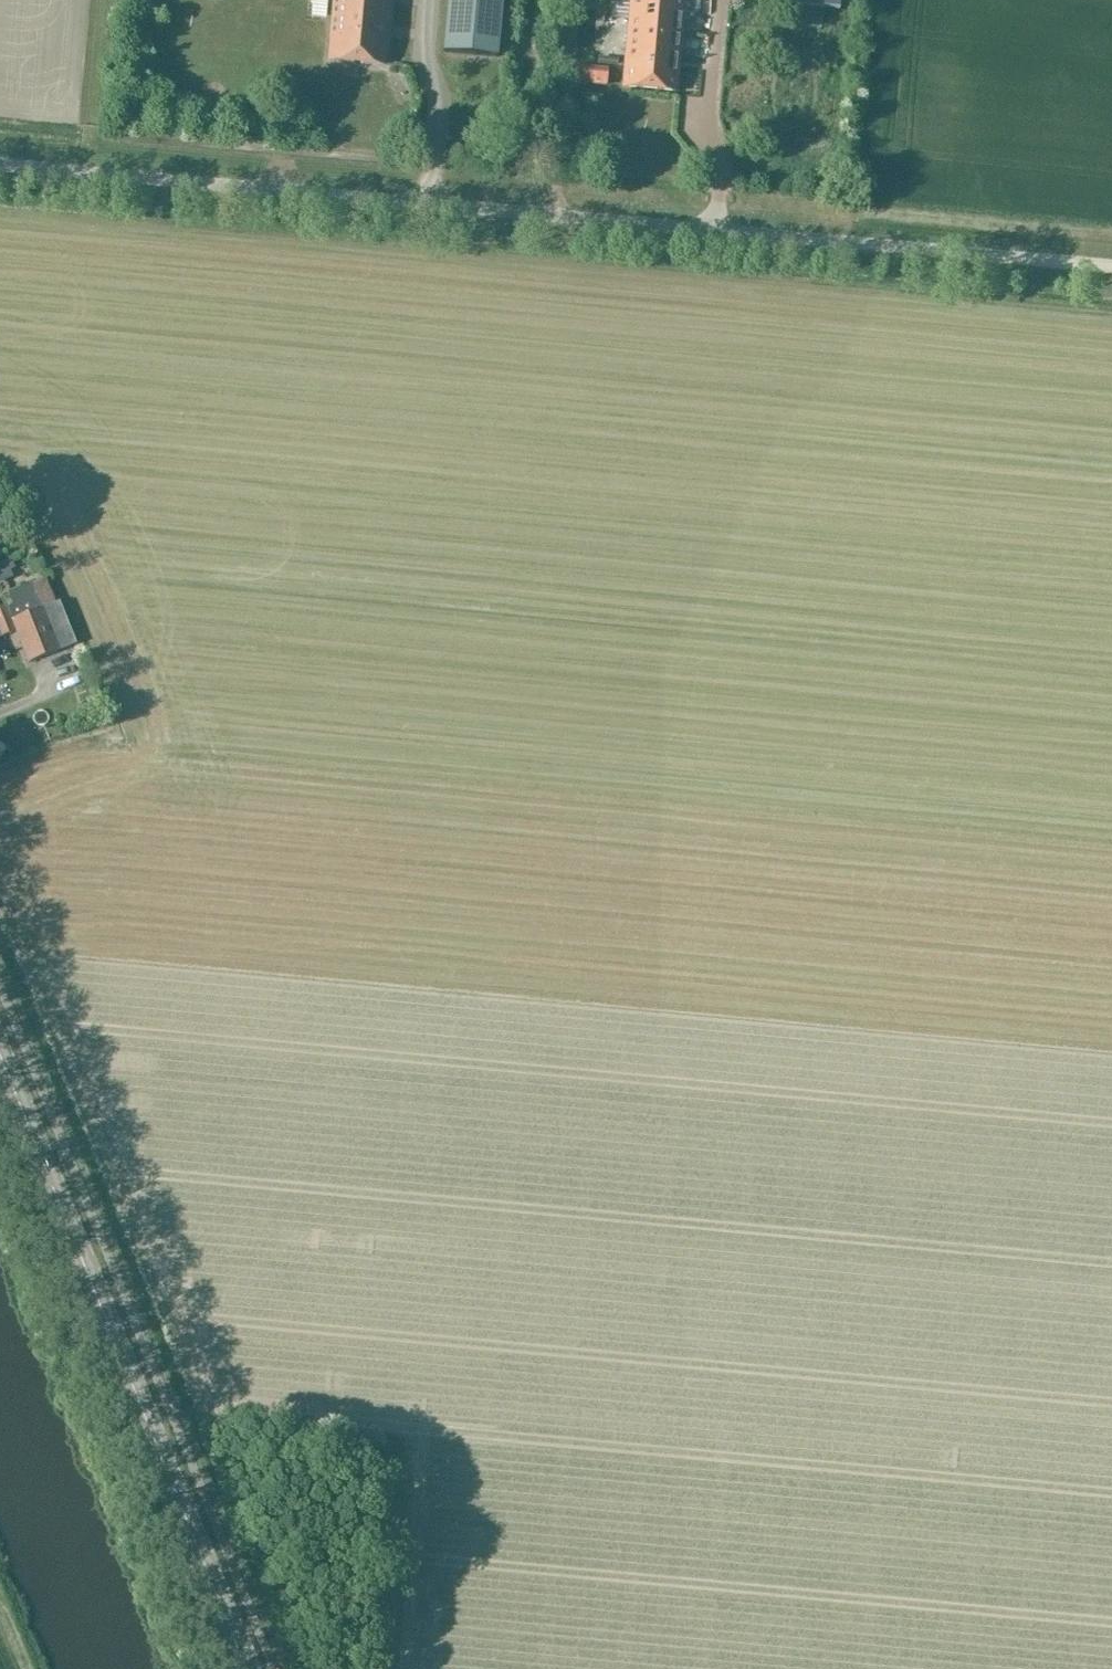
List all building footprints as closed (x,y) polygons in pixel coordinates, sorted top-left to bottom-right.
[(386,66),(393,0),(336,0),(330,59),(386,66)] [(444,53),(496,58),(502,0),(449,0),(444,53)] [(614,0),(600,0),(600,10),(614,10),(614,0)] [(687,0),(633,0),(625,87),(678,93),(687,0)] [(573,68),(572,85),(591,87),(593,69),(573,68)] [(717,201),(717,186),(699,185),(699,200),(717,201)] [(42,609),(31,584),(10,593),(15,605),(0,611),(0,625),(42,609)] [(0,625),(0,638),(16,631),(30,664),(63,650),(76,645),(59,603),(55,605),(46,609),(45,607),(42,609),(0,625)]
